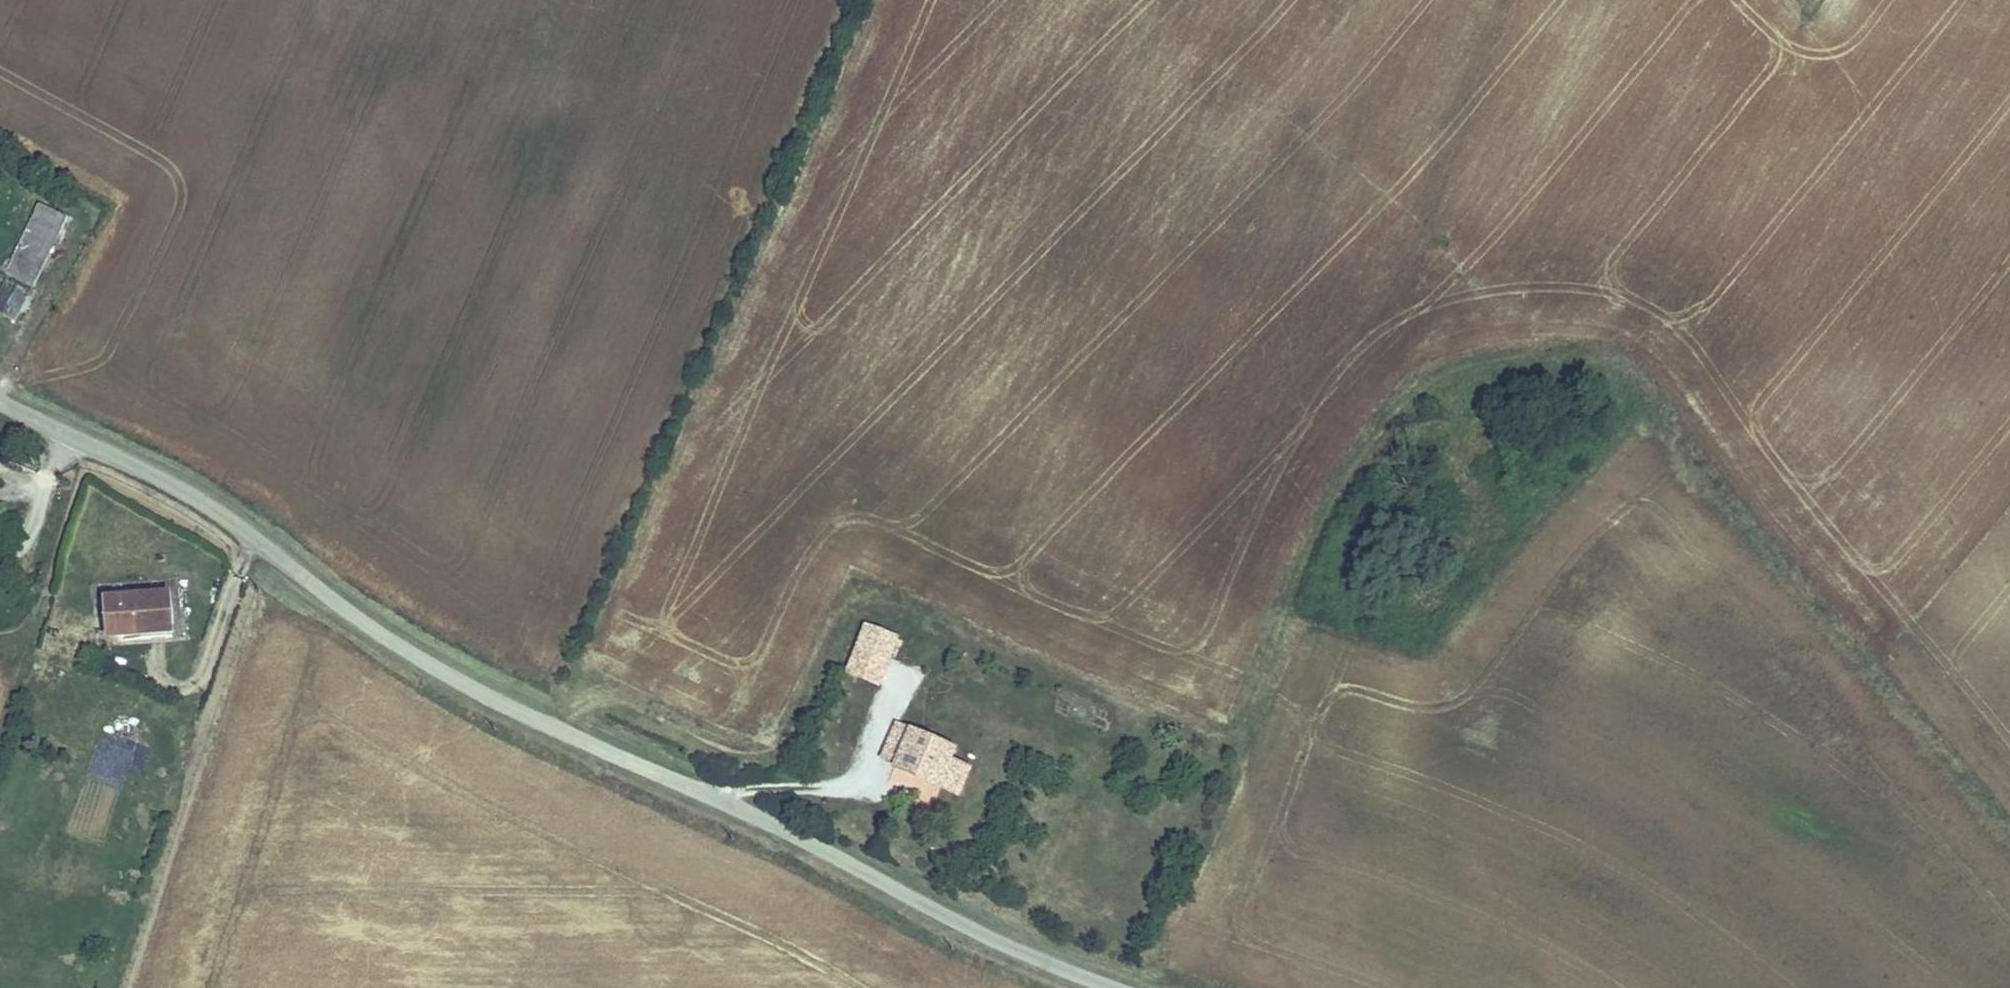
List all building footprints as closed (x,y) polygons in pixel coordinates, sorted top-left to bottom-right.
[(66,207),(41,197),(19,251),(12,269),(37,279),(66,207)] [(36,283),(11,273),(0,299),(0,302),(24,312),(36,283)] [(119,596),(120,634),(178,631),(177,593),(119,596)] [(900,632),(871,619),(850,666),(879,679),(900,632)] [(957,751),(901,725),(889,749),(902,755),(897,764),(960,793),(971,771),(953,762),(957,751)] [(97,772),(123,777),(130,738),(103,733),(97,772)]
